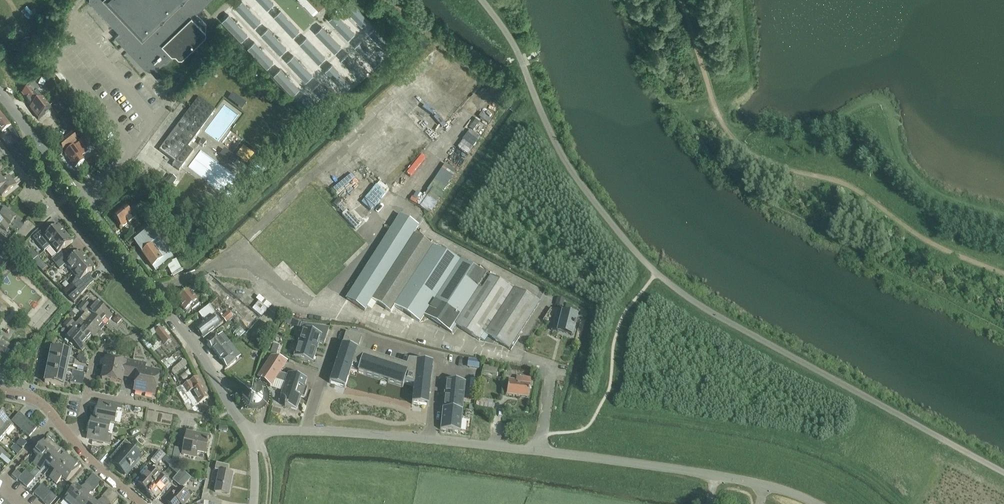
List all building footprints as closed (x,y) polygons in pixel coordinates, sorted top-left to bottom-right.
[(91,3),(93,6),(100,13),(119,33),(114,37),(140,64),(145,69),(156,69),(163,63),(166,63),(172,58),(172,55),(175,55),(178,58),(182,58),(197,44),(205,36),(206,23),(197,13),(211,0),(89,0),(89,1),(91,3)] [(157,70),(152,74),(154,77),(159,83),(163,80),(164,79),(161,75),(158,71),(157,70)] [(59,73),(55,76),(63,85),(66,82),(59,73)] [(38,119),(51,110),(37,92),(33,95),(29,89),(22,95),(32,107),(30,108),(38,119)] [(9,128),(11,126),(0,112),(0,130),(2,133),(9,128)] [(160,149),(159,151),(175,163),(172,166),(179,171),(194,151),(188,147),(200,132),(198,130),(204,122),(190,112),(184,120),(183,119),(160,149)] [(63,152),(77,142),(71,135),(58,145),(63,152)] [(81,158),(87,153),(80,143),(65,155),(75,168),(84,161),(81,158)] [(15,145),(9,149),(13,155),(20,149),(17,144),(15,145)] [(100,152),(90,160),(94,165),(104,158),(100,152)] [(170,175),(160,189),(166,194),(177,180),(170,175)] [(2,196),(16,186),(9,177),(3,182),(0,178),(0,194),(2,196)] [(417,205),(425,211),(430,215),(440,201),(427,192),(417,205)] [(132,218),(135,215),(130,208),(127,211),(123,206),(111,215),(122,229),(134,220),(132,218)] [(16,217),(4,208),(0,214),(0,215),(11,224),(16,217)] [(371,300),(413,235),(418,227),(400,215),(346,300),(364,311),(371,300)] [(6,232),(9,228),(0,220),(0,227),(6,232)] [(46,242),(50,247),(66,233),(59,225),(47,235),(44,230),(34,238),(40,247),(46,242)] [(158,242),(150,231),(134,243),(153,269),(154,269),(156,273),(173,259),(170,255),(171,254),(160,240),(158,242)] [(52,260),(56,265),(66,256),(62,252),(73,242),(66,233),(50,247),(57,255),(52,260)] [(413,235),(371,300),(391,313),(395,307),(395,306),(414,277),(413,277),(433,248),(413,235)] [(395,306),(395,307),(420,323),(424,316),(452,334),(457,326),(480,341),(484,334),(509,350),(539,303),(433,248),(413,277),(414,277),(395,306)] [(66,256),(56,265),(60,270),(65,265),(73,273),(88,260),(81,251),(69,261),(66,256)] [(73,273),(77,278),(73,285),(82,295),(90,286),(94,284),(87,276),(96,269),(88,260),(73,273)] [(167,266),(173,278),(182,274),(176,261),(167,266)] [(192,310),(199,305),(195,301),(197,300),(189,290),(176,301),(185,311),(190,308),(192,310)] [(557,299),(556,306),(563,308),(565,301),(557,299)] [(82,306),(102,324),(107,319),(109,321),(112,317),(96,303),(91,308),(85,303),(82,306)] [(80,320),(97,335),(100,332),(98,330),(102,324),(82,306),(79,310),(85,315),(80,320)] [(198,315),(205,323),(197,330),(204,339),(223,323),(216,314),(215,314),(209,306),(198,315)] [(572,337),(577,317),(557,312),(552,332),(572,337)] [(228,313),(221,318),(226,324),(233,318),(228,313)] [(116,318),(113,321),(118,325),(122,320),(117,316),(116,318)] [(67,323),(87,341),(92,336),(94,338),(97,335),(80,320),(76,325),(70,320),(67,323)] [(83,347),(87,341),(67,323),(63,327),(70,332),(65,337),(82,352),(85,349),(83,347)] [(301,333),(298,344),(317,350),(319,344),(324,346),(329,329),(301,325),(298,332),(301,333)] [(165,346),(172,340),(161,327),(155,333),(165,346)] [(346,332),(329,384),(345,389),(351,371),(403,388),(405,384),(414,387),(412,405),(428,407),(433,364),(409,359),(407,365),(358,349),(362,337),(346,332)] [(216,336),(207,343),(217,356),(230,346),(221,335),(217,338),(216,336)] [(293,358),(313,364),(317,350),(298,344),(293,358)] [(230,346),(217,356),(227,368),(235,361),(240,358),(230,346)] [(52,350),(49,361),(68,365),(74,366),(75,362),(69,361),(71,354),(52,350)] [(86,365),(87,362),(80,356),(77,359),(82,363),(86,365)] [(284,384),(280,397),(282,397),(283,398),(284,399),(284,400),(284,401),(285,401),(285,403),(285,405),(285,406),(285,408),(297,411),(301,398),(304,399),(307,390),(304,389),(307,380),(288,374),(287,376),(280,374),(288,363),(272,358),(258,379),(273,384),(276,381),(284,384)] [(172,359),(164,365),(168,370),(176,363),(172,359)] [(123,377),(129,379),(133,362),(126,360),(125,364),(106,360),(102,380),(121,384),(123,377)] [(469,360),(468,366),(470,368),(479,370),(480,362),(469,360)] [(49,361),(47,372),(71,377),(71,378),(84,380),(85,375),(72,372),(72,373),(67,372),(68,365),(49,361)] [(146,365),(133,362),(129,379),(136,380),(134,392),(154,397),(159,374),(145,371),(146,365)] [(70,384),(82,386),(84,380),(71,378),(71,377),(47,372),(45,383),(64,387),(65,380),(71,381),(70,384)] [(507,395),(529,397),(532,378),(518,376),(517,380),(509,379),(507,395)] [(198,405),(210,398),(200,382),(197,378),(183,386),(188,394),(191,393),(198,405)] [(445,381),(442,409),(463,411),(466,383),(445,381)] [(248,400),(247,401),(247,402),(248,404),(249,406),(250,407),(252,409),(253,410),(255,410),(257,410),(258,410),(260,409),(261,407),(262,406),(263,405),(264,403),(264,402),(263,400),(262,397),(261,396),(260,395),(259,394),(258,393),(256,393),(255,393),(253,394),(252,394),(251,395),(250,396),(249,396),(249,398),(248,399),(248,400)] [(98,407),(95,421),(110,424),(114,425),(117,412),(120,412),(122,407),(104,403),(103,408),(98,407)] [(442,409),(440,431),(460,433),(463,411),(442,409)] [(11,422),(16,426),(24,418),(19,414),(11,422)] [(6,436),(14,427),(0,415),(0,430),(6,436)] [(24,418),(16,426),(20,430),(24,426),(28,421),(24,418)] [(107,438),(110,424),(95,421),(92,420),(88,434),(93,435),(92,441),(110,445),(111,438),(107,438)] [(24,426),(33,434),(37,429),(28,421),(24,426)] [(20,430),(29,438),(33,434),(24,426),(20,430)] [(208,445),(208,443),(207,443),(208,438),(187,434),(182,455),(196,458),(197,453),(205,455),(207,445),(208,445)] [(33,465),(37,468),(55,447),(49,443),(51,441),(48,438),(34,454),(38,459),(33,465)] [(22,440),(17,445),(23,450),(27,445),(22,440)] [(125,476),(139,459),(129,451),(132,447),(125,441),(117,451),(122,456),(113,466),(125,476)] [(15,446),(11,450),(18,456),(22,451),(15,446)] [(55,447),(37,468),(41,471),(46,465),(50,469),(64,452),(62,450),(60,452),(55,447)] [(92,448),(91,453),(94,456),(101,450),(92,448)] [(179,464),(181,450),(174,449),(172,462),(179,464)] [(156,467),(166,456),(160,451),(150,462),(156,467)] [(64,452),(50,469),(55,473),(50,479),(53,482),(71,461),(66,457),(67,455),(64,452)] [(146,455),(142,460),(147,464),(151,459),(146,455)] [(71,461),(53,482),(57,485),(62,479),(67,483),(81,467),(78,464),(76,466),(71,461)] [(229,467),(223,466),(216,465),(215,472),(219,473),(215,494),(228,496),(233,475),(227,474),(229,467)] [(146,492),(147,493),(160,479),(154,474),(157,470),(154,467),(151,471),(138,485),(142,488),(141,490),(145,493),(146,492)] [(173,481),(177,485),(186,475),(182,470),(173,481)] [(21,476),(18,480),(22,484),(31,475),(26,471),(21,476)] [(16,472),(12,477),(17,481),(18,480),(21,476),(16,472)] [(31,475),(22,484),(27,488),(35,479),(31,475)] [(66,503),(76,503),(97,479),(93,475),(85,484),(86,485),(81,491),(76,487),(63,501),(66,503)] [(186,475),(177,485),(182,489),(191,479),(186,475)] [(76,503),(90,503),(92,501),(88,497),(93,491),(94,492),(102,483),(97,479),(76,503)] [(160,479),(147,493),(148,494),(147,495),(151,499),(152,498),(156,501),(169,487),(169,486),(172,483),(168,480),(165,484),(160,479)] [(34,494),(35,496),(39,498),(47,489),(42,485),(34,494)] [(47,489),(39,498),(43,502),(51,493),(47,489)] [(114,494),(109,490),(101,498),(102,499),(98,503),(105,503),(114,494)] [(193,496),(190,493),(187,496),(179,490),(167,503),(186,503),(193,496)] [(105,503),(112,503),(118,498),(114,494),(105,503)]
